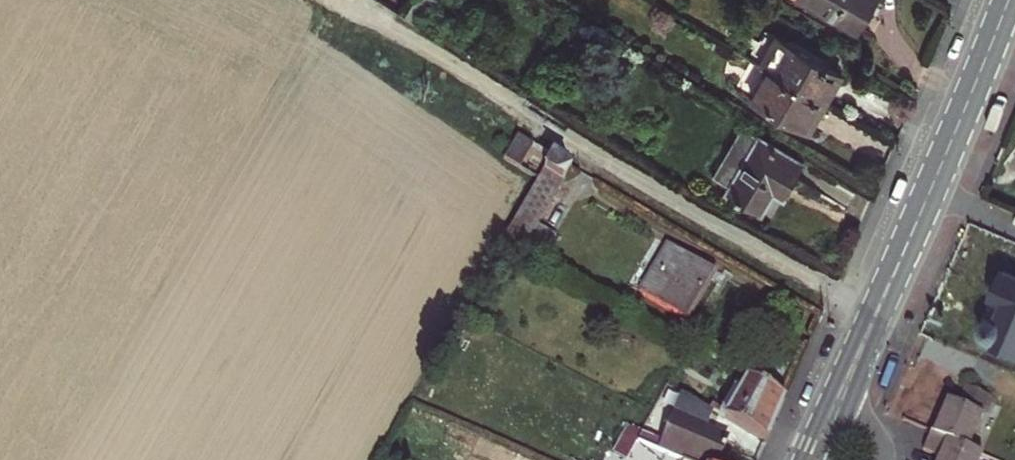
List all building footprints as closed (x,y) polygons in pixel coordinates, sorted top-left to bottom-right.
[(864,11),(861,9),(866,0),(805,0),(853,29),(859,20),(864,11)] [(861,9),(864,11),(870,0),(866,0),(861,9)] [(777,36),(773,43),(789,53),(793,45),(777,36)] [(760,64),(768,69),(825,102),(833,88),(841,74),(793,45),(789,53),(773,43),(760,64)] [(825,102),(768,69),(751,98),(808,130),(816,116),(825,102)] [(741,125),(728,148),(745,158),(759,136),(741,125)] [(535,145),(520,136),(506,160),(521,168),(535,145)] [(802,161),(759,136),(745,158),(728,148),(712,174),(730,184),(726,191),(761,212),(773,191),(782,177),(791,182),(796,171),(802,161)] [(573,168),(554,156),(545,172),(565,183),(573,168)] [(540,180),(507,237),(527,249),(540,226),(565,183),(545,172),(540,180)] [(782,196),(791,182),(782,177),(773,191),(782,196)] [(557,236),(540,226),(527,249),(545,259),(557,236)] [(717,272),(671,246),(643,293),(690,320),(703,296),(717,272)] [(1004,271),(993,296),(1004,300),(996,318),(986,320),(983,326),(982,332),(989,340),(1014,351),(1014,275),(1004,271)] [(713,403),(709,410),(715,413),(768,443),(777,422),(787,401),(773,392),(748,378),(729,412),(713,403)] [(947,400),(933,434),(968,449),(990,397),(966,387),(958,405),(947,400)] [(659,451),(680,459),(723,459),(728,448),(706,438),(709,430),(715,413),(709,410),(683,394),(659,451)] [(706,438),(728,448),(731,440),(709,430),(706,438)] [(982,456),(968,449),(933,434),(925,452),(934,456),(937,450),(941,452),(938,459),(980,459),(982,456)] [(629,459),(680,459),(659,451),(638,442),(629,459)]
